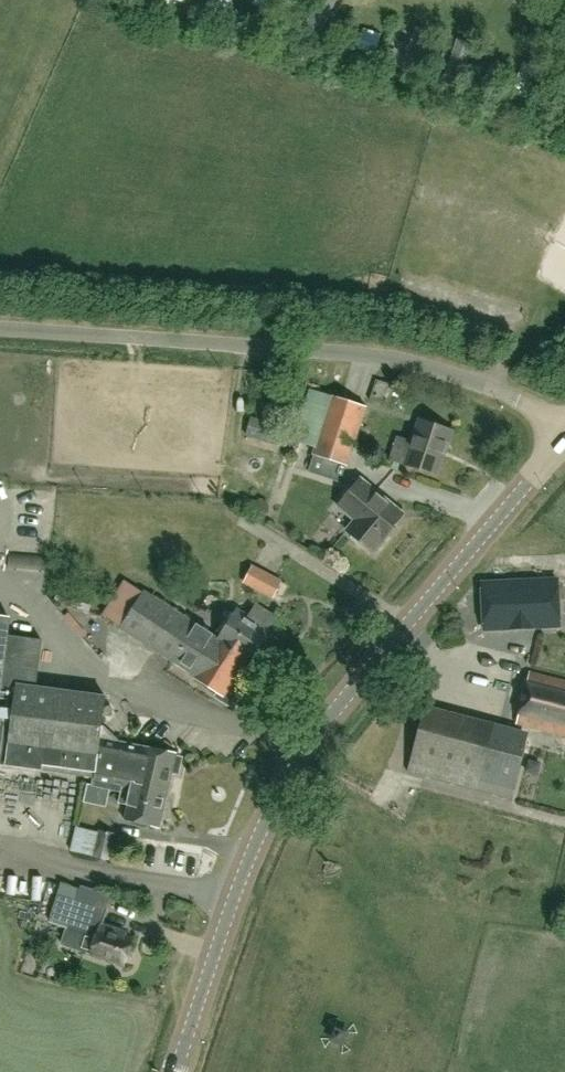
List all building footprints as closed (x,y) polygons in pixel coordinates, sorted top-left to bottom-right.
[(307,397),(296,428),(353,446),(366,407),(331,396),(318,391),(310,388),(307,397)] [(248,437),(285,448),(291,428),(251,417),(246,436),(248,437)] [(443,449),(446,450),(452,431),(419,420),(405,464),(435,474),(443,449)] [(238,452),(242,429),(232,428),(228,451),(238,452)] [(296,428),(293,440),(315,447),(312,455),(347,466),(353,446),(296,428)] [(403,514),(360,479),(339,506),(356,520),(348,531),(352,534),(352,539),(359,545),(364,544),(375,553),(389,535),(388,534),(403,514)] [(556,580),(482,584),(484,631),(558,627),(556,580)] [(122,628),(120,631),(195,678),(193,680),(216,694),(223,698),(237,679),(241,681),(251,667),(248,665),(249,663),(269,634),(266,632),(274,620),(257,609),(249,621),(237,613),(218,641),(145,595),(122,628)] [(0,620),(0,767),(94,779),(92,788),(112,793),(131,797),(125,822),(160,830),(168,793),(168,791),(172,774),(178,775),(181,758),(177,757),(177,755),(142,748),(141,749),(100,742),(106,699),(36,690),(43,640),(8,636),(10,621),(0,620)] [(564,735),(564,680),(529,671),(516,723),(564,735)] [(416,726),(412,781),(519,788),(523,733),(416,726)] [(109,860),(116,833),(99,829),(98,832),(75,827),(70,850),(109,860)] [(65,884),(52,923),(68,928),(78,897),(81,889),(65,884)] [(78,897),(68,928),(86,934),(81,950),(125,964),(133,939),(125,937),(127,931),(102,922),(107,907),(78,897)]
